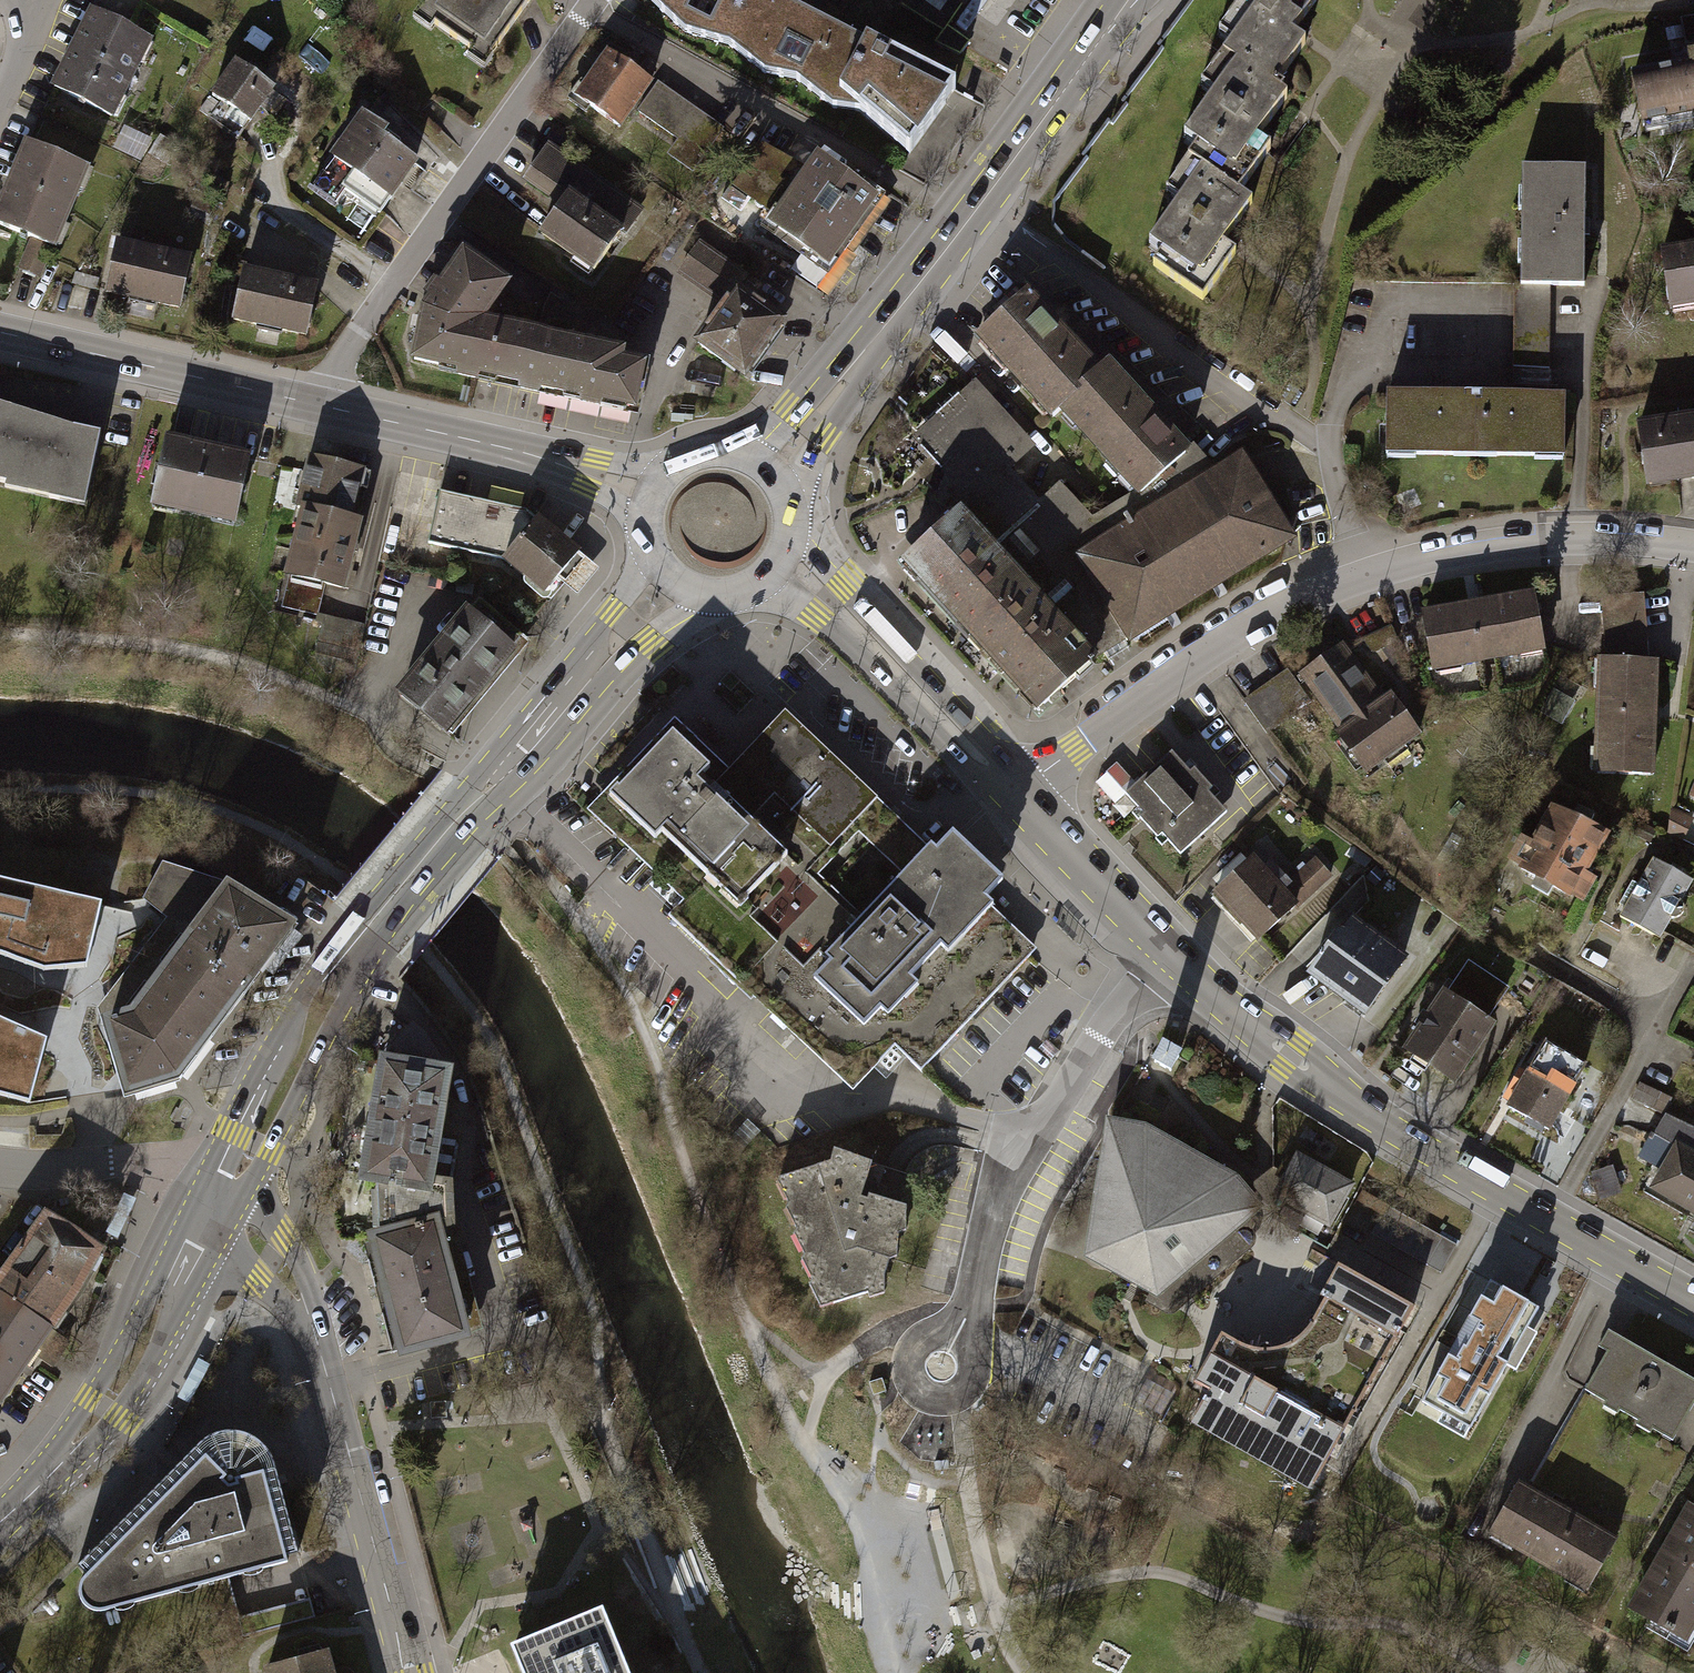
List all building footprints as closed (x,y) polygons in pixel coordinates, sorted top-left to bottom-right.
[(434,16),(501,61),(541,0),(444,0),(434,16)] [(778,0),(648,0),(684,33),(731,47),(767,75),(796,81),(833,109),(862,112),(909,151),(955,89),(778,0)] [(904,10),(911,0),(888,0),(904,10)] [(904,10),(943,37),(963,8),(951,0),(911,0),(904,10)] [(966,10),(972,0),(951,0),(963,8),(966,10)] [(1276,85),(1305,44),(1292,35),(1317,0),(1242,0),(1218,33),(1232,42),(1223,54),(1273,89),(1276,85)] [(108,15),(76,82),(137,111),(169,45),(108,15)] [(1684,22),(1690,48),(1693,47),(1693,20),(1684,22)] [(1273,89),(1223,54),(1201,86),(1214,95),(1184,137),(1197,147),(1189,158),(1239,194),(1271,149),(1258,139),(1287,98),(1281,94),(1283,91),(1276,85),(1273,89)] [(610,60),(578,105),(623,137),(638,116),(656,92),(610,60)] [(1642,132),(1693,123),(1693,70),(1633,81),(1642,132)] [(225,71),(204,108),(252,135),(257,127),(273,99),(225,71)] [(724,134),(658,88),(656,92),(638,116),(677,144),(668,158),(694,176),(724,134)] [(362,126),(334,169),(403,213),(431,171),(362,126)] [(128,129),(119,145),(144,159),(153,142),(128,129)] [(594,276),(640,207),(548,146),(523,184),(557,206),(536,237),(594,276)] [(44,147),(14,226),(74,249),(105,170),(44,147)] [(1239,194),(1189,158),(1166,190),(1179,200),(1150,242),(1162,251),(1152,265),(1202,300),(1236,253),(1223,244),(1252,203),(1239,194)] [(822,159),(771,227),(831,273),(883,204),(822,159)] [(1591,288),(1590,174),(1526,174),(1527,288),(1591,288)] [(679,271),(731,308),(742,293),(753,278),(701,241),(679,271)] [(131,245),(122,296),(199,309),(208,258),(131,245)] [(580,405),(636,416),(646,366),(622,360),(623,355),(483,326),(510,288),(459,252),(416,312),(404,368),(462,380),(580,405)] [(1672,315),(1693,312),(1693,258),(1664,263),(1672,315)] [(329,285),(265,275),(258,319),(321,329),(329,285)] [(700,352),(747,385),(789,327),(742,293),(731,308),(700,352)] [(1097,375),(1024,295),(980,336),(1053,416),(1062,408),(1097,375)] [(1106,367),(1097,375),(1062,408),(1139,493),(1141,494),(1185,454),(1106,367)] [(977,415),(1017,459),(1034,444),(975,380),(911,438),(944,474),(936,500),(943,507),(946,504),(946,503),(976,476),(946,443),(961,430),(977,415)] [(1573,463),(1573,398),(1393,397),(1393,462),(1573,463)] [(93,504),(106,430),(26,416),(0,411),(0,487),(93,504)] [(1024,590),(1089,662),(1092,660),(1091,658),(1109,647),(1128,635),(1129,637),(1289,537),(1240,459),(1215,474),(1193,447),(1185,454),(1141,494),(1139,493),(1092,522),(1059,487),(1039,504),(1006,469),(1017,459),(977,415),(961,430),(946,443),(976,476),(946,503),(946,504),(957,516),(1024,590)] [(1644,429),(1654,494),(1693,487),(1693,421),(1644,429)] [(262,452),(183,440),(171,513),(251,525),(262,452)] [(327,465),(317,530),(393,541),(403,476),(327,465)] [(432,536),(493,549),(566,612),(599,572),(527,511),(441,491),(432,536)] [(942,601),(973,636),(1024,590),(957,516),(937,534),(917,553),(916,555),(915,570),(916,573),(942,601)] [(317,530),(308,594),(384,606),(393,541),(317,530)] [(973,636),(1039,708),(1089,662),(1024,590),(973,636)] [(1550,658),(1538,596),(1423,617),(1434,679),(1550,658)] [(1647,600),(1604,603),(1611,663),(1651,665),(1647,600)] [(488,619),(420,706),(469,743),(536,656),(488,619)] [(1421,742),(1348,644),(1300,680),(1372,777),(1421,742)] [(1611,663),(1604,663),(1600,778),(1661,780),(1665,665),(1651,665),(1611,663)] [(1242,705),(1267,737),(1310,705),(1285,672),(1242,705)] [(661,849),(640,867),(677,905),(667,916),(856,1094),(899,1048),(927,1074),(930,1071),(1029,967),(1043,952),(992,904),(1010,885),(963,840),(944,860),(792,716),(725,786),(677,741),(615,806),(661,849)] [(1127,800),(1185,861),(1231,817),(1172,756),(1127,800)] [(1558,812),(1522,872),(1576,904),(1613,844),(1558,812)] [(1215,898),(1263,948),(1303,910),(1285,891),(1256,860),(1215,898)] [(1285,891),(1303,910),(1336,879),(1318,860),(1285,891)] [(1620,922),(1662,945),(1693,889),(1693,887),(1653,864),(1620,922)] [(51,976),(88,972),(105,907),(0,882),(0,957),(51,976)] [(109,1025),(128,1088),(175,1075),(270,950),(289,926),(229,888),(137,1016),(109,1025)] [(1312,981),(1372,1024),(1415,965),(1355,922),(1312,981)] [(1471,966),(1450,997),(1489,1023),(1510,992),(1471,966)] [(1450,997),(1408,1059),(1456,1091),(1497,1029),(1489,1023),(1450,997)] [(34,1109),(49,1049),(0,1026),(0,1101),(34,1109)] [(1186,1056),(1171,1043),(1158,1057),(1173,1070),(1186,1056)] [(378,1065),(358,1185),(374,1188),(422,1196),(424,1184),(442,1075),(378,1065)] [(1571,1094),(1530,1071),(1508,1109),(1549,1132),(1571,1094)] [(1649,1108),(1669,1115),(1675,1098),(1655,1091),(1649,1108)] [(1106,1116),(1088,1232),(1133,1257),(1147,1265),(1141,1278),(1163,1290),(1166,1290),(1169,1288),(1171,1286),(1171,1282),(1171,1277),(1167,1275),(1178,1266),(1185,1274),(1246,1222),(1247,1219),(1247,1217),(1246,1213),(1244,1210),(1242,1208),(1246,1198),(1215,1162),(1141,1120),(1106,1116)] [(1647,1186),(1693,1214),(1693,1148),(1676,1138),(1647,1186)] [(1337,1227),(1359,1185),(1297,1153),(1276,1195),(1337,1227)] [(1398,1170),(1367,1153),(1357,1171),(1387,1189),(1398,1170)] [(820,1167),(786,1177),(783,1194),(806,1278),(806,1274),(821,1327),(887,1308),(892,1282),(902,1280),(912,1227),(867,1219),(876,1174),(873,1163),(835,1155),(832,1169),(820,1167)] [(374,1188),(376,1238),(432,1223),(435,1234),(448,1231),(446,1188),(424,1184),(422,1196),(374,1188)] [(1459,1236),(1389,1198),(1373,1226),(1443,1264),(1459,1236)] [(869,1216),(909,1224),(912,1208),(872,1200),(869,1216)] [(0,1298),(0,1394),(14,1403),(110,1256),(52,1218),(0,1298)] [(367,1240),(397,1357),(463,1340),(435,1234),(432,1223),(376,1238),(367,1240)] [(1193,1413),(1313,1484),(1416,1310),(1342,1267),(1324,1298),(1329,1301),(1312,1329),(1303,1341),(1290,1348),(1275,1351),(1261,1351),(1250,1348),(1226,1334),(1197,1382),(1208,1388),(1193,1413)] [(1493,1279),(1422,1403),(1475,1432),(1509,1371),(1520,1377),(1544,1334),(1533,1328),(1545,1308),(1493,1279)] [(1676,1436),(1693,1404),(1693,1375),(1615,1331),(1585,1385),(1676,1436)] [(290,1564),(261,1450),(255,1441),(244,1436),(229,1434),(211,1439),(81,1565),(89,1576),(80,1587),(86,1606),(100,1612),(290,1564)] [(1491,1524),(1591,1583),(1619,1536),(1519,1477),(1491,1524)] [(1634,1600),(1692,1632),(1693,1628),(1693,1495),(1634,1600)] [(511,1649),(521,1672),(628,1672),(602,1611),(511,1649)] [(332,1651),(263,1669),(264,1672),(338,1672),(332,1651)]
